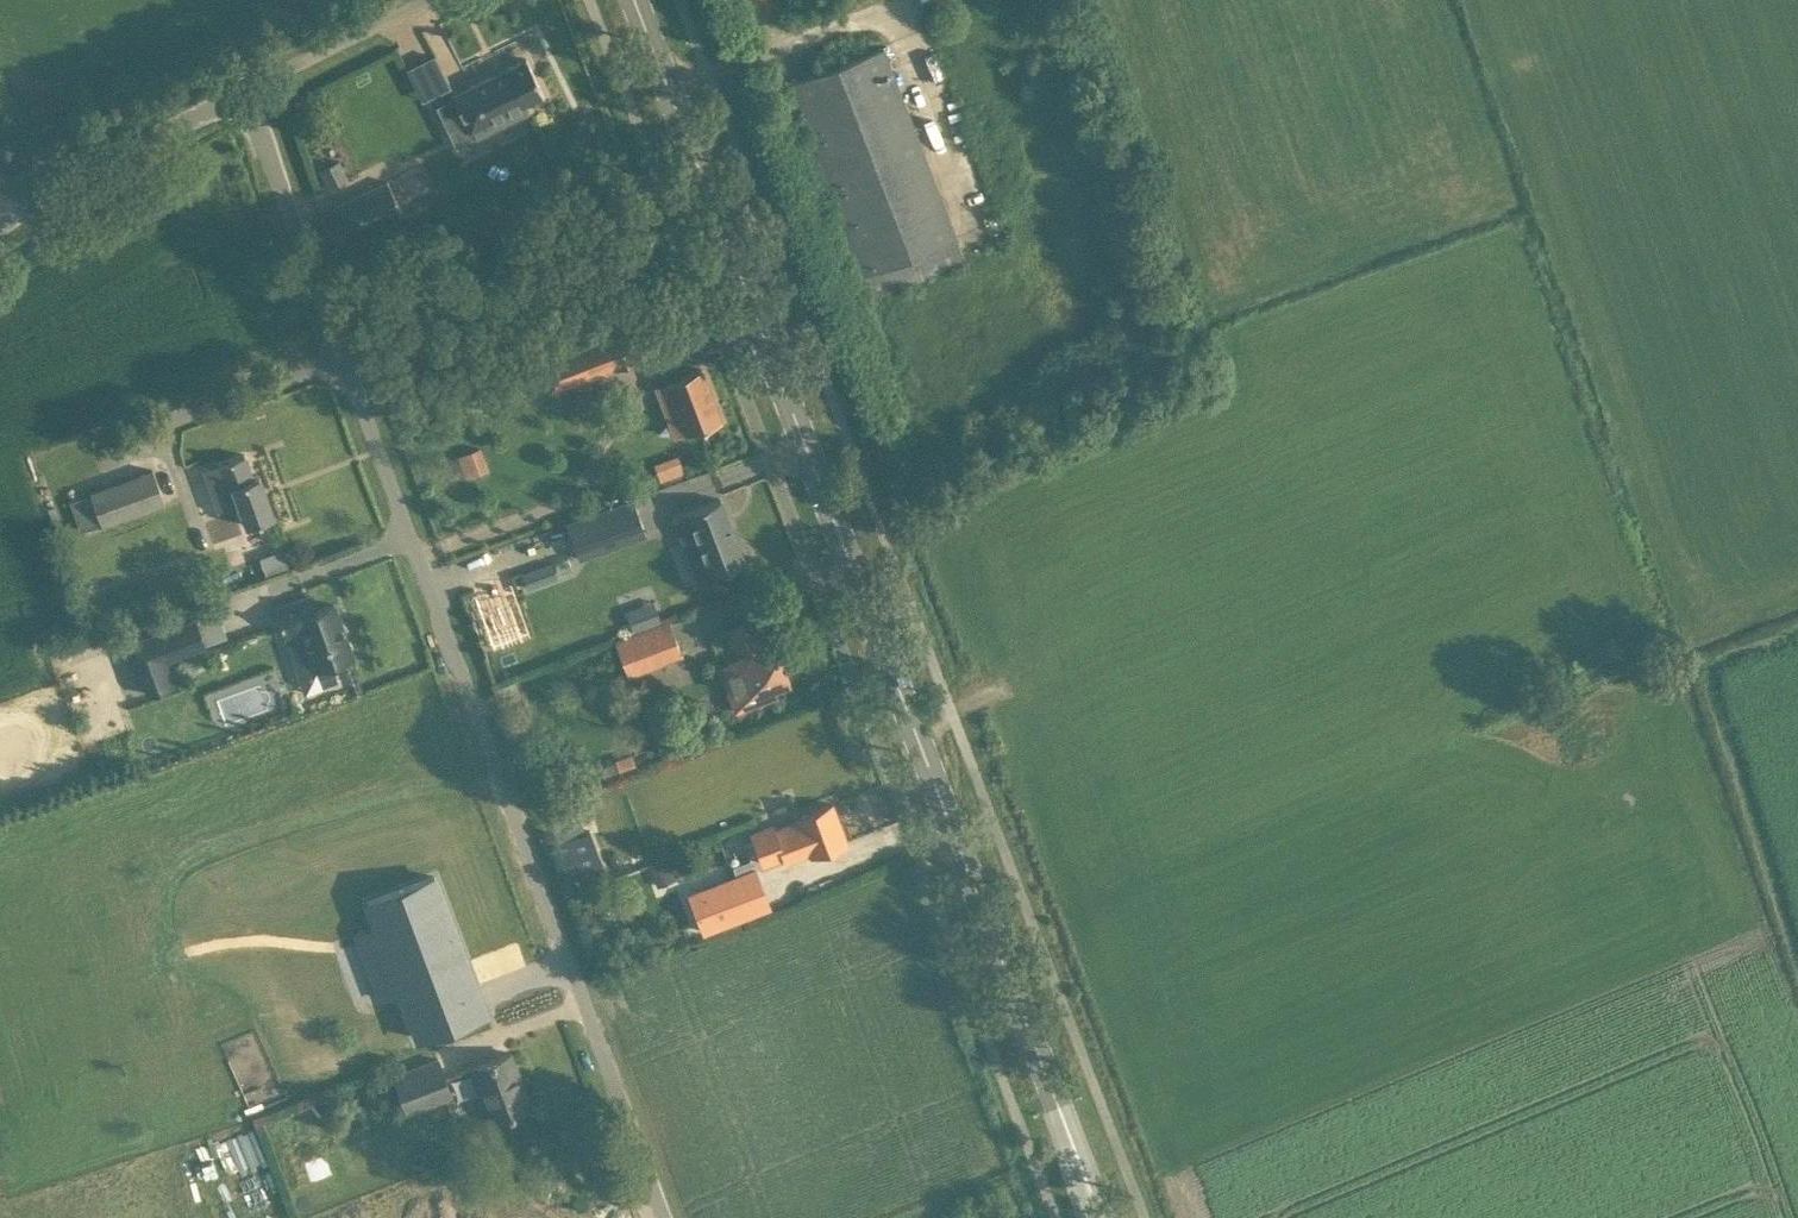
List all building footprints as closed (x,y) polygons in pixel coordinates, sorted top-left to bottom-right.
[(865,272),(874,294),(896,285),(966,258),(957,236),(958,236),(892,68),(883,45),(791,81),(864,272),(865,272)] [(453,93),(473,136),(528,110),(525,103),(543,94),(526,58),(511,65),(509,62),(505,64),(506,67),(453,93)] [(339,158),(319,168),(327,186),(348,177),(339,158)] [(386,179),(332,206),(348,239),(350,238),(438,196),(421,162),(386,179)] [(567,319),(559,321),(563,337),(572,335),(567,319)] [(556,324),(545,327),(549,342),(560,339),(556,324)] [(542,328),(530,331),(534,347),(547,343),(542,328)] [(548,359),(540,362),(541,364),(548,385),(550,389),(591,374),(644,354),(636,334),(633,328),(548,357),(548,359)] [(679,376),(667,380),(654,385),(674,437),(721,419),(701,368),(679,376)] [(487,467),(479,447),(458,454),(466,474),(474,471),(474,472),(487,467)] [(244,453),(203,468),(214,498),(219,510),(239,503),(246,524),(248,523),(273,514),(259,474),(253,476),(244,453)] [(70,499),(82,530),(164,500),(153,469),(70,499)] [(633,498),(567,522),(579,557),(646,534),(633,498)] [(720,498),(673,516),(683,543),(696,538),(710,573),(744,560),(720,498)] [(259,556),(265,575),(288,567),(281,548),(259,556)] [(551,562),(522,572),(527,587),(557,576),(551,562)] [(302,626),(317,667),(352,654),(334,603),(314,610),(308,595),(310,595),(310,594),(274,607),(284,633),(302,626)] [(635,606),(625,610),(633,631),(642,627),(635,606)] [(127,642),(147,695),(174,685),(164,660),(205,645),(195,617),(127,642)] [(616,640),(629,674),(683,654),(671,619),(616,640)] [(723,669),(722,672),(723,678),(735,710),(778,694),(775,686),(789,681),(779,657),(774,642),(760,647),(750,619),(729,627),(740,656),(732,659),(728,662),(725,664),(724,666),(723,669)] [(773,824),(751,832),(763,862),(783,855),(785,860),(809,850),(811,854),(846,840),(832,802),(796,816),(798,821),(775,829),(773,824)] [(577,811),(549,822),(557,842),(565,839),(585,831),(577,811)] [(730,853),(751,849),(747,827),(726,831),(730,853)] [(585,831),(565,839),(578,875),(604,866),(590,829),(585,831)] [(667,856),(648,863),(655,880),(673,873),(667,856)] [(751,858),(733,865),(736,873),(754,866),(751,858)] [(434,874),(367,900),(418,1036),(485,1011),(434,874)] [(734,874),(687,892),(703,933),(749,915),(734,874)] [(471,1066),(491,1120),(508,1113),(531,1105),(511,1051),(488,1060),(471,1066)] [(393,1075),(408,1111),(453,1093),(438,1057),(393,1075)]
